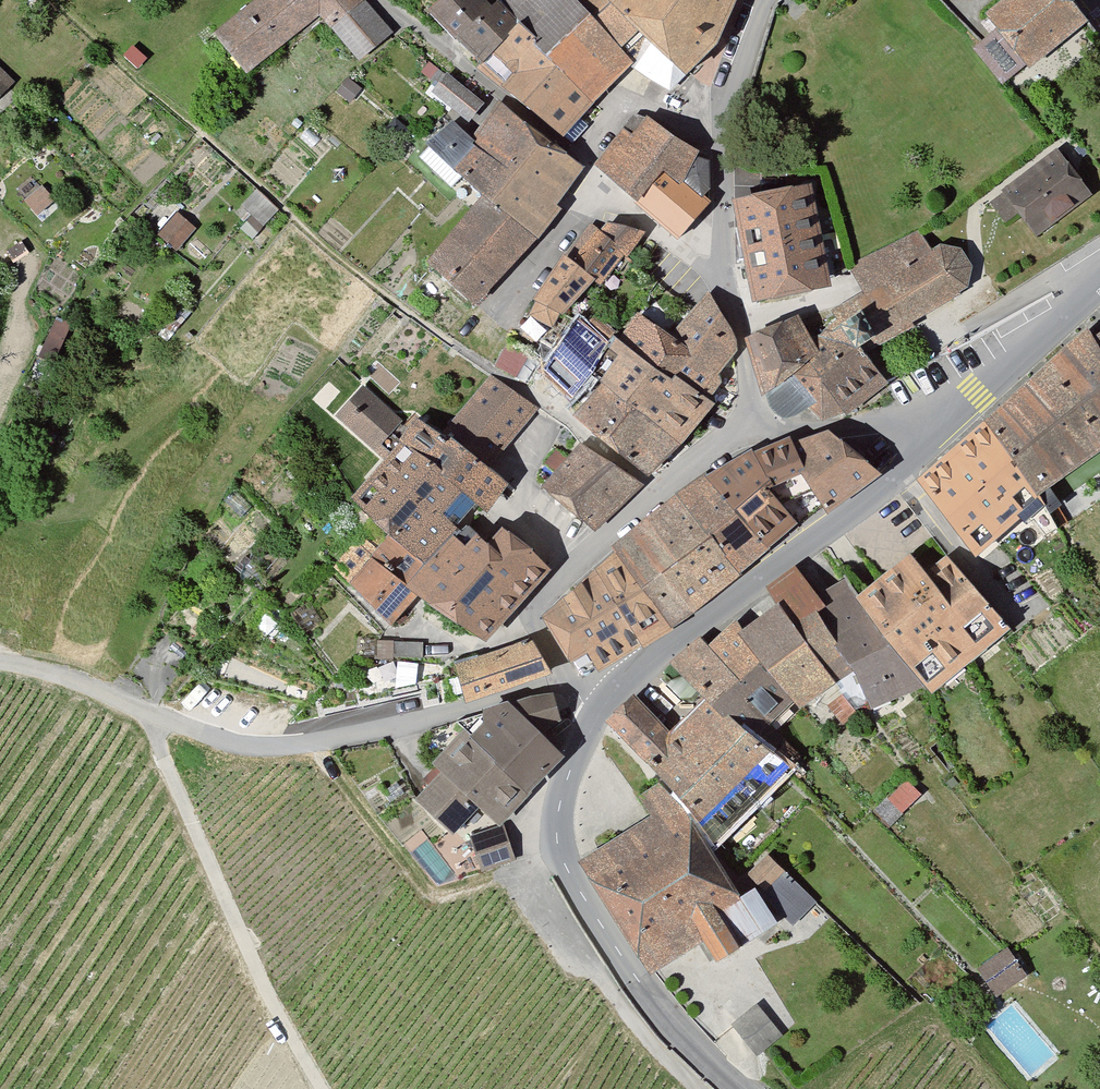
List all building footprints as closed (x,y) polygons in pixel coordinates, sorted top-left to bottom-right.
[(198,37),(233,82),(315,18),(352,66),(385,40),(354,0),(246,0),(198,37)] [(486,8),(479,0),(442,0),(415,23),(554,148),(632,64),(668,92),(709,56),(732,0),(495,0),(486,8)] [(1056,0),(1006,0),(978,22),(989,36),(968,53),(999,92),(1079,28),(1056,0)] [(0,62),(0,109),(23,88),(0,62)] [(479,108),(428,65),(419,75),(433,87),(425,96),(462,127),(479,108)] [(574,174),(491,107),(464,144),(445,126),(419,149),(441,179),(446,176),(469,211),(416,269),(464,314),(530,247),(574,174)] [(697,160),(633,115),(586,169),(671,247),(703,209),(683,186),(697,160)] [(1088,202),(1052,153),(992,196),(995,200),(984,209),(998,229),(1011,221),(1028,245),(1088,202)] [(809,187),(736,202),(756,296),(827,283),(809,187)] [(190,233),(172,216),(153,237),(170,254),(190,233)] [(641,241),(599,227),(565,277),(558,273),(524,323),(552,342),(582,298),(595,307),(641,241)] [(806,356),(787,322),(742,342),(752,407),(781,425),(804,415),(815,430),(880,390),(860,362),(906,337),(903,332),(953,302),(951,297),(960,292),(964,271),(952,255),(933,250),(927,252),(918,234),(843,272),(856,299),(833,312),(839,322),(820,335),(820,346),(806,356)] [(731,357),(706,295),(663,344),(631,322),(610,351),(600,344),(595,350),(568,330),(544,370),(576,396),(594,374),(604,383),(578,415),(651,471),(709,412),(705,407),(720,387),(717,376),(731,357)] [(74,326),(62,321),(50,350),(62,355),(74,326)] [(914,484),(974,561),(1040,502),(1099,458),(1099,334),(1094,338),(1088,331),(981,429),(914,484)] [(533,417),(485,381),(439,437),(416,422),(408,433),(361,390),(330,421),(374,462),(341,502),(378,544),(332,590),(373,634),(401,607),(466,652),(544,579),(495,535),(478,552),(466,534),(501,489),(484,472),(533,417)] [(763,560),(869,475),(818,440),(784,451),(783,445),(743,456),(693,482),(604,555),(606,561),(531,625),(576,692),(633,654),(663,636),(763,560)] [(638,495),(574,450),(533,494),(587,539),(638,495)] [(766,930),(717,850),(785,784),(794,796),(811,774),(782,738),(805,716),(817,729),(844,732),(860,718),(915,697),(923,703),(1008,630),(945,563),(920,585),(905,560),(850,600),(840,580),(811,599),(796,574),(758,597),(767,614),(722,643),(718,638),(700,651),(696,645),(663,671),(691,713),(665,738),(640,710),(609,740),(636,772),(644,793),(632,800),(642,823),(565,870),(636,979),(691,953),(703,971),(766,930)] [(526,639),(441,665),(453,703),(538,677),(526,639)] [(414,665),(415,646),(365,645),(365,664),(414,665)] [(558,727),(545,697),(472,714),(474,728),(461,741),(454,733),(419,770),(426,782),(403,807),(444,842),(464,817),(489,837),(557,761),(533,741),(558,727)] [(913,811),(899,793),(871,814),(885,832),(913,811)] [(510,865),(501,834),(489,837),(463,845),(473,876),(510,865)] [(813,905),(764,859),(742,882),(791,928),(813,905)] [(1023,982),(1003,953),(973,974),(993,1003),(1023,982)] [(777,1043),(753,1010),(727,1029),(751,1062),(777,1043)]
